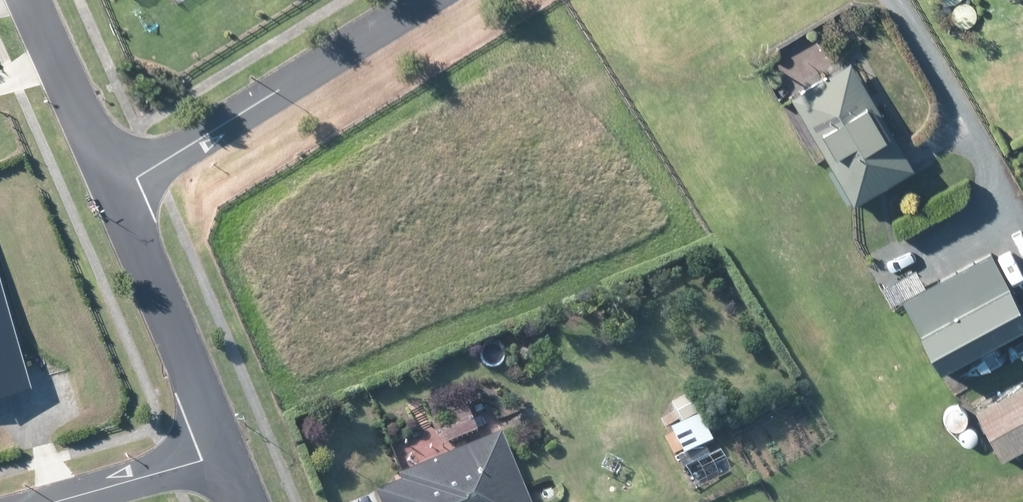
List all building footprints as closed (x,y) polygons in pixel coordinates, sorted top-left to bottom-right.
[(975,16),(974,13),(972,10),(969,7),(966,6),(962,6),(958,7),(955,9),(953,13),(952,16),(953,20),(954,24),(957,26),(960,28),(964,28),(967,27),(970,26),(973,23),(974,20),(975,16)] [(911,167),(848,63),(790,97),(852,202),(911,167)] [(902,301),(939,371),(1022,327),(1022,317),(990,255),(923,290),(902,301)] [(880,285),(890,305),(923,290),(913,270),(880,285)] [(29,379),(0,272),(0,387),(29,379)] [(975,410),(1001,458),(1022,446),(1022,389),(1021,386),(975,410)] [(968,418),(967,414),(965,411),(962,409),(959,408),(955,407),(951,409),(948,411),(946,414),(945,418),(946,422),(948,425),(950,428),(954,429),(957,430),(961,429),(964,427),(966,425),(968,421),(968,418)] [(501,434),(398,475),(401,482),(375,492),(379,501),(529,501),(501,434)]
